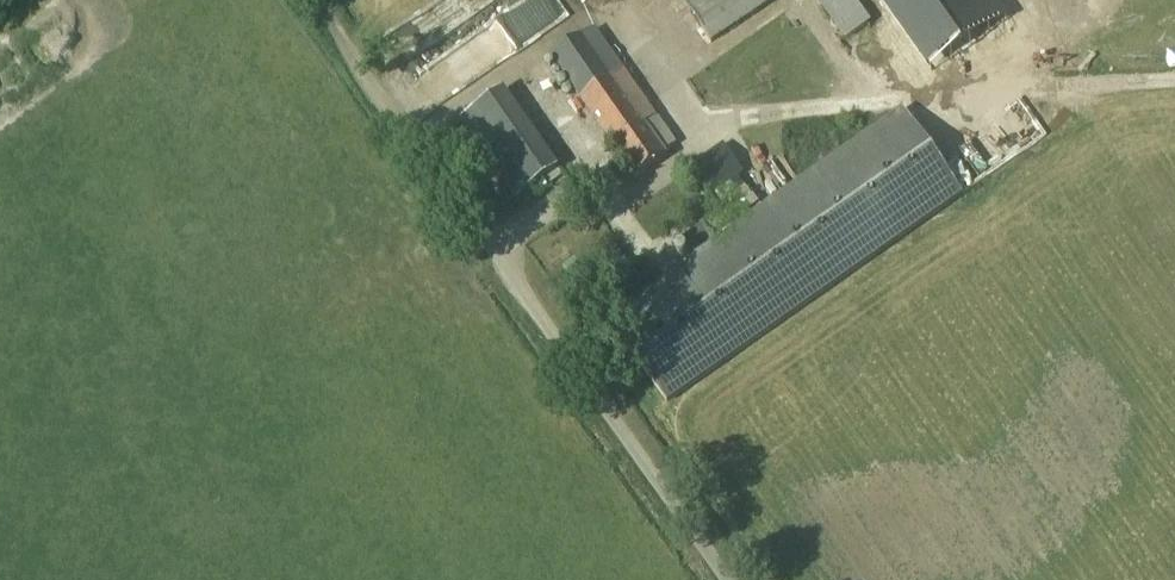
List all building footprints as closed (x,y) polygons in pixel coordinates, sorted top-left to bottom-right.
[(712,40),(771,0),(685,0),(712,40)] [(552,59),(636,179),(667,157),(645,126),(657,118),(595,29),(552,59)] [(549,165),(498,86),(456,113),(507,192),(549,165)] [(903,109),(714,242),(703,226),(681,241),(693,257),(608,318),(667,402),(962,194),(903,109)] [(710,197),(746,171),(724,141),(688,166),(710,197)]
